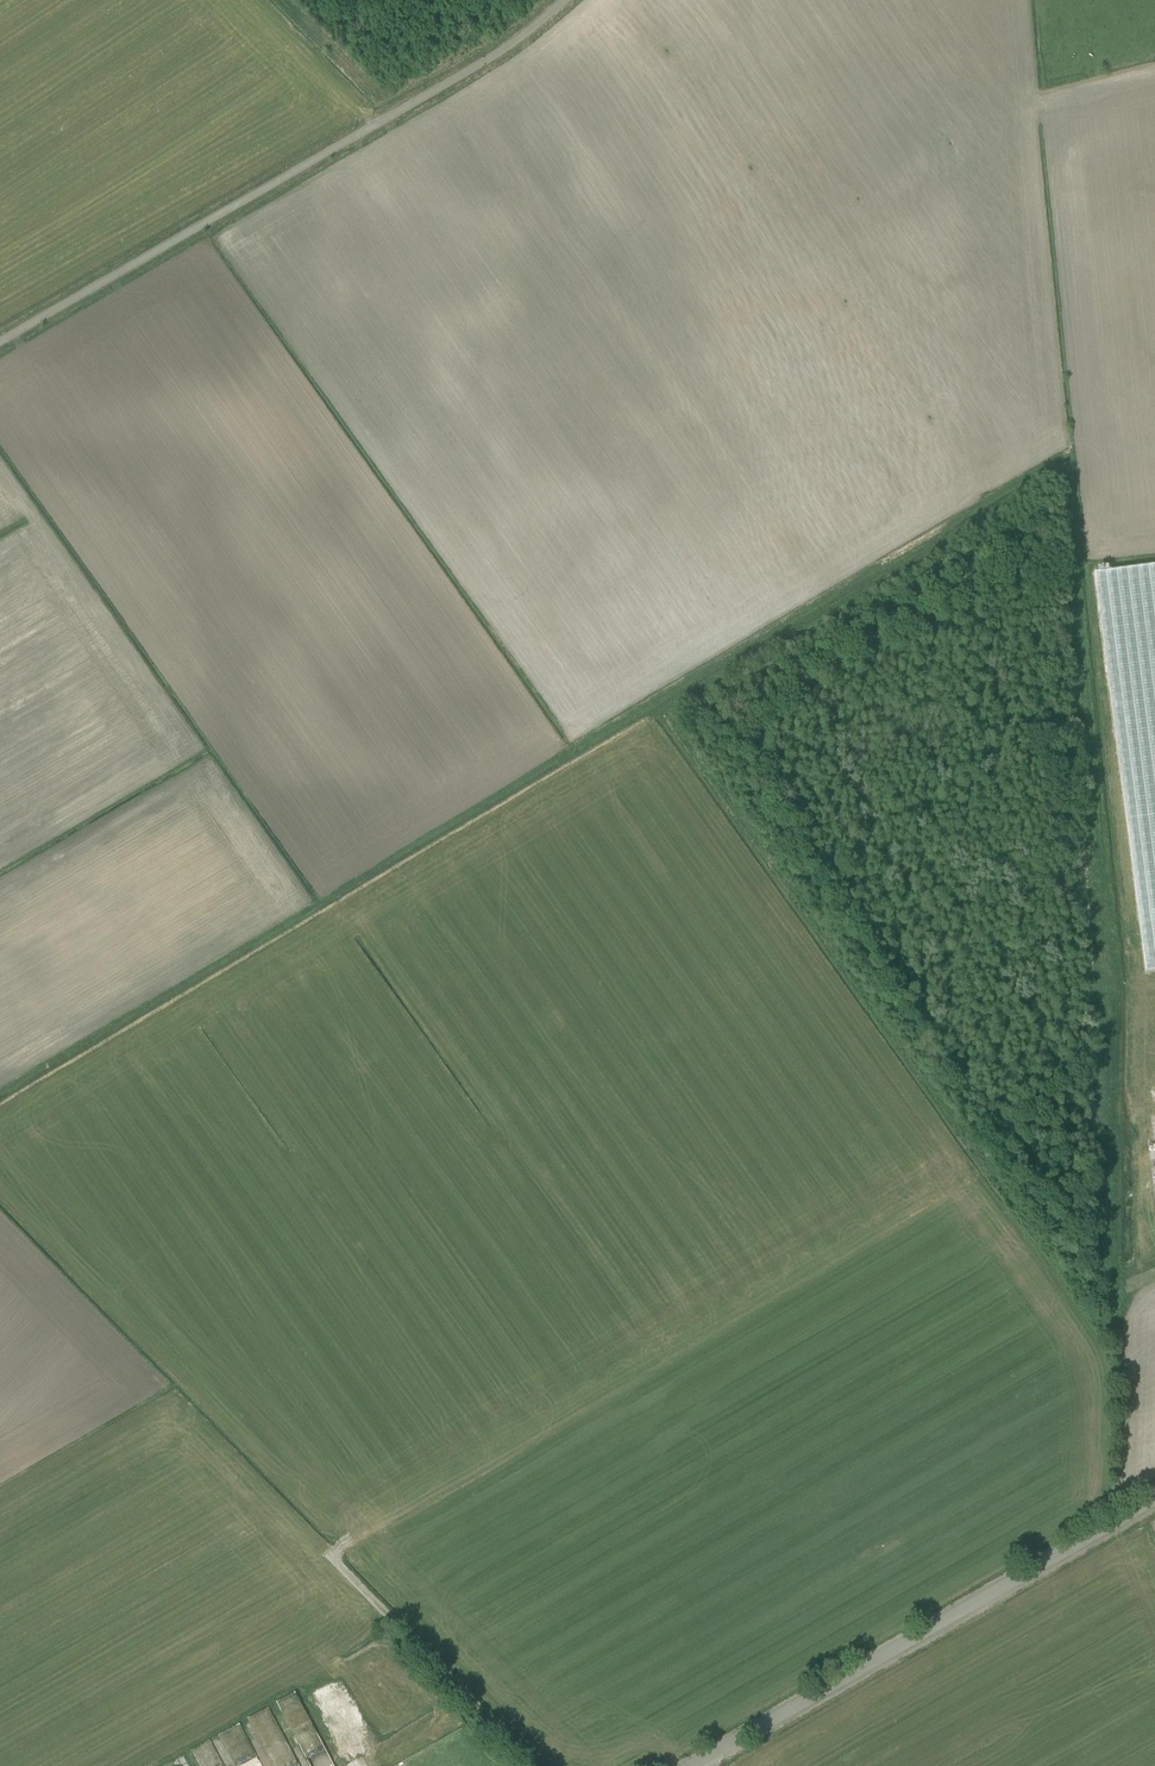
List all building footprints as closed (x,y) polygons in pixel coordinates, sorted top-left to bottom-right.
[(1095,573),(1138,922),(1144,973),(1154,972),(1154,565),(1095,573)] [(220,1761),(211,1740),(195,1747),(203,1765),(209,1765),(220,1761)] [(278,1765),(277,1761),(274,1758),(271,1756),(268,1754),(265,1753),(261,1752),(257,1752),(253,1753),(250,1755),(247,1757),(245,1760),(242,1764),(241,1765),(279,1765),(278,1765)]
